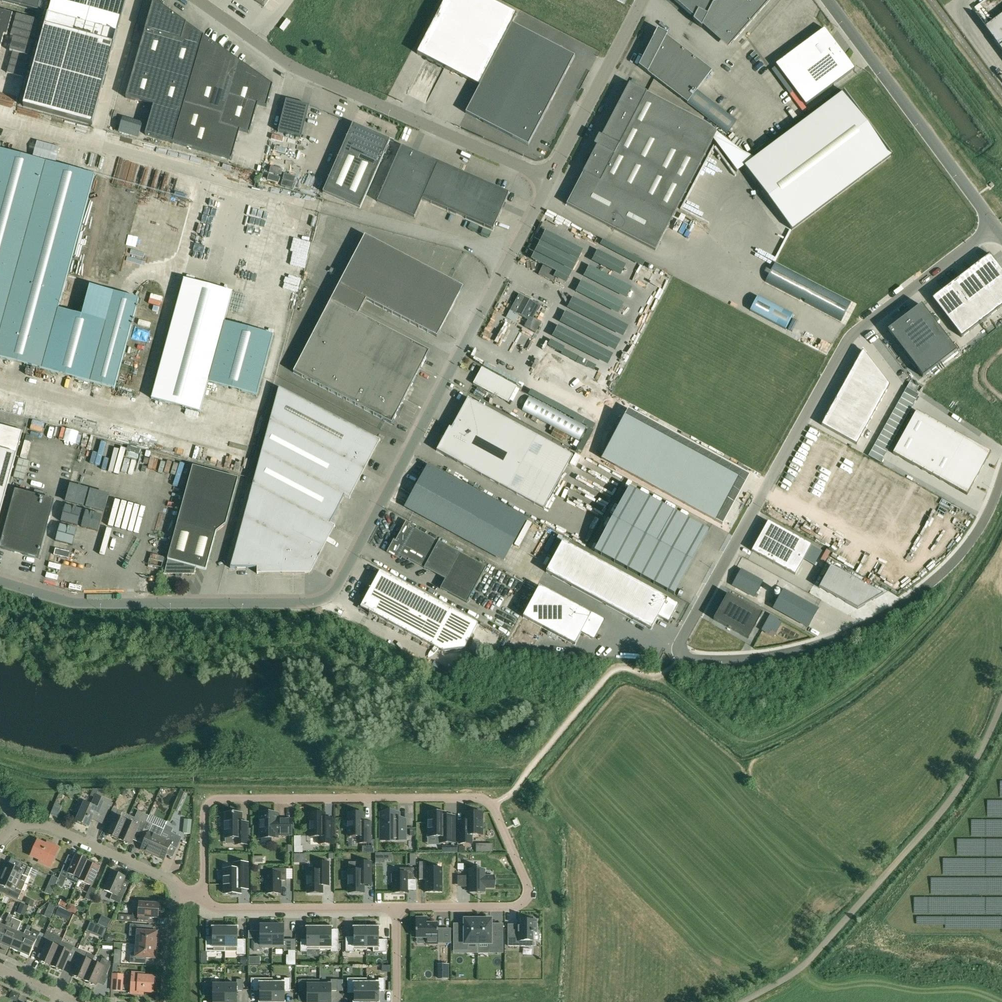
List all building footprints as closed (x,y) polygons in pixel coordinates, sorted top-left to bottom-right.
[(38,11),(41,0),(0,0),(0,1),(38,11)] [(23,107),(93,125),(118,33),(126,0),(52,0),(48,14),(23,107)] [(488,0),(445,0),(417,54),(479,86),(517,15),(488,0)] [(732,43),(770,0),(674,0),(694,18),(693,20),(702,28),(705,20),(732,43)] [(760,27),(785,0),(772,0),(753,21),(760,27)] [(173,143),(204,36),(201,34),(201,35),(184,31),(186,24),(154,1),(126,98),(154,106),(145,135),(173,143)] [(984,27),(999,47),(1001,45),(1001,14),(984,27)] [(512,24),(466,113),(528,146),(575,56),(512,24)] [(825,28),(776,65),(805,105),(855,69),(825,28)] [(667,36),(667,34),(657,29),(639,66),(687,103),(712,70),(667,36)] [(204,36),(173,143),(232,160),(240,131),(249,133),(258,104),(267,107),(273,85),(204,36)] [(14,69),(19,70),(24,53),(19,51),(14,69)] [(655,251),(718,130),(647,93),(629,83),(583,173),(567,205),(655,251)] [(20,91),(0,86),(0,102),(16,106),(20,91)] [(736,120),(701,92),(691,104),(727,134),(736,120)] [(744,166),(792,230),(891,156),(843,92),(755,158),(744,166)] [(309,105),(286,100),(278,132),(301,137),(309,105)] [(390,140),(353,124),(323,192),(360,208),(390,140)] [(422,199),(438,162),(401,146),(377,201),(414,217),(422,199)] [(139,299),(90,286),(82,315),(58,309),(95,175),(0,150),(0,358),(115,389),(139,299)] [(422,199),(493,230),(509,193),(438,162),(422,199)] [(133,182),(145,184),(146,173),(134,172),(133,182)] [(366,299),(437,337),(463,287),(365,236),(335,293),(362,307),(366,299)] [(970,270),(1000,309),(1001,307),(1001,272),(996,264),(997,264),(989,253),(979,261),(980,262),(970,270)] [(959,276),(950,283),(981,323),(1000,309),(970,270),(960,277),(959,276)] [(151,398),(200,412),(208,382),(210,383),(225,322),(233,292),(184,279),(151,398)] [(942,291),(932,299),(962,338),(981,323),(950,283),(941,290),(942,291)] [(293,372),(392,424),(427,357),(424,349),(358,314),(362,307),(335,293),(293,372)] [(524,298),(516,313),(526,318),(534,303),(524,298)] [(957,351),(921,305),(887,330),(923,377),(957,351)] [(525,327),(535,333),(538,327),(527,321),(525,327)] [(225,322),(211,383),(257,395),(273,335),(225,322)] [(863,351),(822,425),(857,445),(890,385),(863,351)] [(508,403),(517,387),(482,368),(473,384),(508,403)] [(910,382),(868,456),(880,463),(919,394),(915,392),(918,387),(910,382)] [(271,421),(365,470),(380,441),(279,387),(271,421)] [(522,411),(579,441),(587,427),(530,396),(522,411)] [(544,509),(573,455),(468,398),(451,429),(450,428),(437,451),(544,509)] [(916,411),(893,453),(967,495),(991,452),(916,411)] [(343,499),(351,485),(355,487),(365,470),(271,421),(261,457),(343,499)] [(16,454),(22,430),(0,424),(0,514),(16,454)] [(343,499),(261,457),(252,489),(329,526),(343,499)] [(206,570),(216,531),(226,524),(238,478),(193,466),(178,521),(168,560),(164,573),(164,574),(195,574),(194,574),(196,567),(206,570)] [(425,517),(504,560),(526,520),(429,467),(413,497),(430,506),(425,517)] [(594,552),(674,594),(709,530),(629,487),(594,552)] [(319,546),(329,526),(252,489),(230,568),(282,568),(282,573),(310,573),(323,548),(319,546)] [(0,546),(0,549),(38,559),(54,501),(15,491),(0,546)] [(768,521),(751,551),(795,575),(812,546),(768,521)] [(400,555),(445,579),(440,588),(467,603),(486,567),(407,524),(396,544),(400,555)] [(563,542),(546,572),(652,629),(658,617),(669,622),(678,605),(563,542)] [(883,594),(830,565),(818,587),(857,609),(883,594)] [(465,649),(478,624),(380,571),(361,607),(443,651),(465,649)] [(597,620),(538,587),(521,618),(570,644),(576,632),(587,638),(597,620)] [(783,590),(773,609),(808,628),(819,609),(783,590)] [(762,613),(727,594),(713,620),(748,639),(762,613)] [(776,633),(782,622),(779,620),(780,619),(771,614),(765,626),(772,630),(776,633)] [(180,791),(173,808),(178,811),(186,793),(180,791)] [(92,805),(79,800),(74,812),(79,814),(76,820),(89,826),(94,814),(100,816),(107,800),(96,795),(92,805)] [(107,834),(119,839),(127,820),(120,817),(122,812),(113,807),(108,819),(113,821),(107,834)] [(135,818),(130,815),(127,820),(119,839),(130,844),(136,831),(141,833),(149,815),(138,811),(135,818)] [(379,841),(407,840),(407,818),(401,818),(401,812),(379,812),(379,841)] [(325,813),(310,813),(310,837),(319,837),(319,844),(332,844),(332,818),(325,818),(325,813)] [(371,843),(370,823),(364,823),(363,813),(348,813),(348,827),(346,827),(347,836),(358,836),(358,843),(371,843)] [(440,843),(454,842),(454,827),(445,827),(445,813),(429,813),(429,836),(440,836),(440,843)] [(459,821),(459,831),(459,843),(471,843),(471,835),(482,835),(482,813),(466,813),(466,821),(459,821)] [(248,823),(241,823),(241,814),(225,814),(225,838),(236,838),(236,844),(248,844),(248,823)] [(278,814),(260,814),(260,838),(278,838),(278,835),(291,835),(291,820),(278,820),(278,814)] [(150,822),(152,817),(149,815),(141,833),(147,835),(141,849),(152,854),(164,829),(157,825),(150,822)] [(182,837),(171,832),(172,830),(171,827),(167,826),(165,827),(164,829),(152,854),(164,859),(170,845),(177,848),(182,837)] [(59,847),(50,844),(49,846),(37,841),(31,855),(40,859),(39,861),(51,866),(59,847)] [(60,881),(68,885),(73,875),(80,878),(79,880),(88,860),(76,855),(71,867),(64,864),(60,875),(62,876),(60,881)] [(87,862),(79,880),(91,885),(99,867),(100,866),(96,864),(96,862),(90,859),(89,861),(88,861),(87,862)] [(2,873),(25,883),(32,867),(22,863),(20,868),(6,862),(2,873)] [(349,871),(349,893),(363,893),(363,885),(371,885),(370,862),(358,862),(358,871),(349,871)] [(224,870),(224,894),(230,894),(232,896),(237,896),(239,894),(241,893),(241,891),(247,891),(247,863),(235,863),(235,870),(224,870)] [(308,871),(308,893),(322,893),(322,885),(328,885),(328,863),(317,863),(317,871),(308,871)] [(266,873),(266,893),(280,893),(280,881),(287,881),(287,868),(273,868),(273,873),(266,873)] [(391,875),(391,883),(393,883),(393,893),(407,893),(407,881),(413,881),(413,868),(399,868),(399,873),(393,873),(393,875),(391,875)] [(425,880),(425,892),(442,892),(442,868),(425,868),(425,869),(419,869),(419,880),(425,880)] [(464,876),(464,887),(470,887),(470,892),(484,892),(484,887),(494,887),(494,876),(484,876),(484,869),(470,869),(470,876),(464,876)] [(120,903),(126,889),(121,887),(125,877),(113,871),(104,890),(112,893),(110,899),(120,903)] [(25,883),(2,873),(0,877),(0,884),(10,889),(8,895),(18,899),(25,883)] [(74,890),(77,884),(72,880),(68,886),(74,890)] [(53,889),(48,887),(45,894),(50,896),(53,889)] [(92,901),(97,890),(90,887),(85,898),(92,901)] [(158,917),(159,904),(139,902),(139,911),(133,911),(132,921),(147,923),(147,917),(158,917)] [(25,912),(28,906),(22,903),(19,910),(25,912)] [(467,944),(478,944),(478,919),(476,919),(476,917),(467,917),(467,919),(465,919),(465,933),(454,933),(454,950),(467,950),(467,944)] [(416,918),(416,938),(426,938),(426,944),(438,944),(438,942),(443,942),(443,928),(437,928),(437,924),(427,924),(427,918),(416,918)] [(480,919),(478,919),(478,944),(489,944),(489,949),(503,949),(503,933),(491,933),(491,919),(488,919),(488,918),(480,918),(480,919)] [(537,933),(537,920),(521,921),(521,924),(517,924),(517,929),(508,929),(508,946),(533,946),(533,933),(537,933)] [(1,944),(10,922),(7,921),(5,926),(0,923),(0,943),(1,944)] [(98,925),(90,921),(86,930),(94,933),(98,925)] [(1,944),(10,948),(17,931),(11,928),(13,924),(10,922),(1,944)] [(129,935),(137,936),(136,943),(156,945),(157,931),(142,930),(143,924),(130,923),(130,930),(129,935)] [(32,926),(29,924),(26,929),(24,934),(17,931),(10,948),(20,952),(29,930),(29,931),(32,926)] [(225,925),(213,925),(213,939),(206,939),(206,951),(225,951),(225,925)] [(238,925),(225,925),(225,951),(237,951),(237,954),(246,954),(246,939),(238,939),(238,925)] [(261,947),(272,947),(272,925),(260,925),(260,939),(254,939),(254,950),(261,950),(261,947)] [(284,925),(272,925),(272,947),(272,948),(284,948),(284,950),(290,950),(290,939),(284,939),(284,925)] [(319,925),(307,925),(307,939),(301,939),(301,951),(307,951),(307,949),(319,949),(319,925)] [(332,925),(319,925),(319,949),(331,949),(331,951),(338,951),(338,940),(332,939),(332,925)] [(367,925),(354,925),(354,939),(346,939),(346,951),(354,951),(354,949),(366,949),(367,925)] [(379,925),(367,925),(367,947),(373,947),(373,951),(387,951),(387,939),(379,939),(379,925)] [(41,932),(33,929),(31,932),(29,931),(29,930),(20,952),(29,956),(35,943),(40,945),(44,937),(40,935),(41,932)] [(40,960),(51,965),(59,947),(48,942),(50,936),(45,934),(44,937),(40,945),(45,948),(40,960)] [(155,958),(156,945),(136,943),(136,952),(132,952),(131,954),(130,962),(144,963),(144,957),(155,958)] [(68,944),(66,950),(59,947),(51,965),(63,971),(68,958),(73,960),(78,949),(68,944)] [(95,956),(78,949),(73,960),(78,962),(73,975),(84,980),(92,961),(95,956)] [(99,964),(92,961),(84,980),(96,985),(101,972),(106,974),(111,965),(111,961),(102,958),(99,964)] [(153,992),(154,977),(142,976),(142,973),(132,973),(131,993),(140,993),(141,991),(153,992)] [(123,974),(113,974),(112,990),(122,990),(123,974)] [(260,1001),(272,1001),(272,980),(272,978),(251,978),(251,990),(260,990),(260,1001)] [(272,1001),(285,1001),(285,990),(291,990),(291,978),(285,978),(285,980),(272,980),(272,1001)] [(347,978),(347,990),(354,990),(354,1001),(366,1001),(367,978),(347,978)] [(367,980),(367,1001),(379,1001),(379,990),(385,990),(385,978),(379,978),(379,980),(367,980)] [(319,982),(319,979),(301,979),(301,990),(307,990),(307,1001),(319,1001),(319,982)] [(225,1001),(237,1001),(237,991),(243,991),(243,980),(237,980),(237,984),(225,984),(225,1001)] [(331,991),(338,991),(338,980),(331,980),(331,982),(319,982),(319,1001),(331,1001),(331,991)] [(225,984),(225,982),(205,982),(205,997),(213,997),(213,1001),(225,1001),(225,984)]
